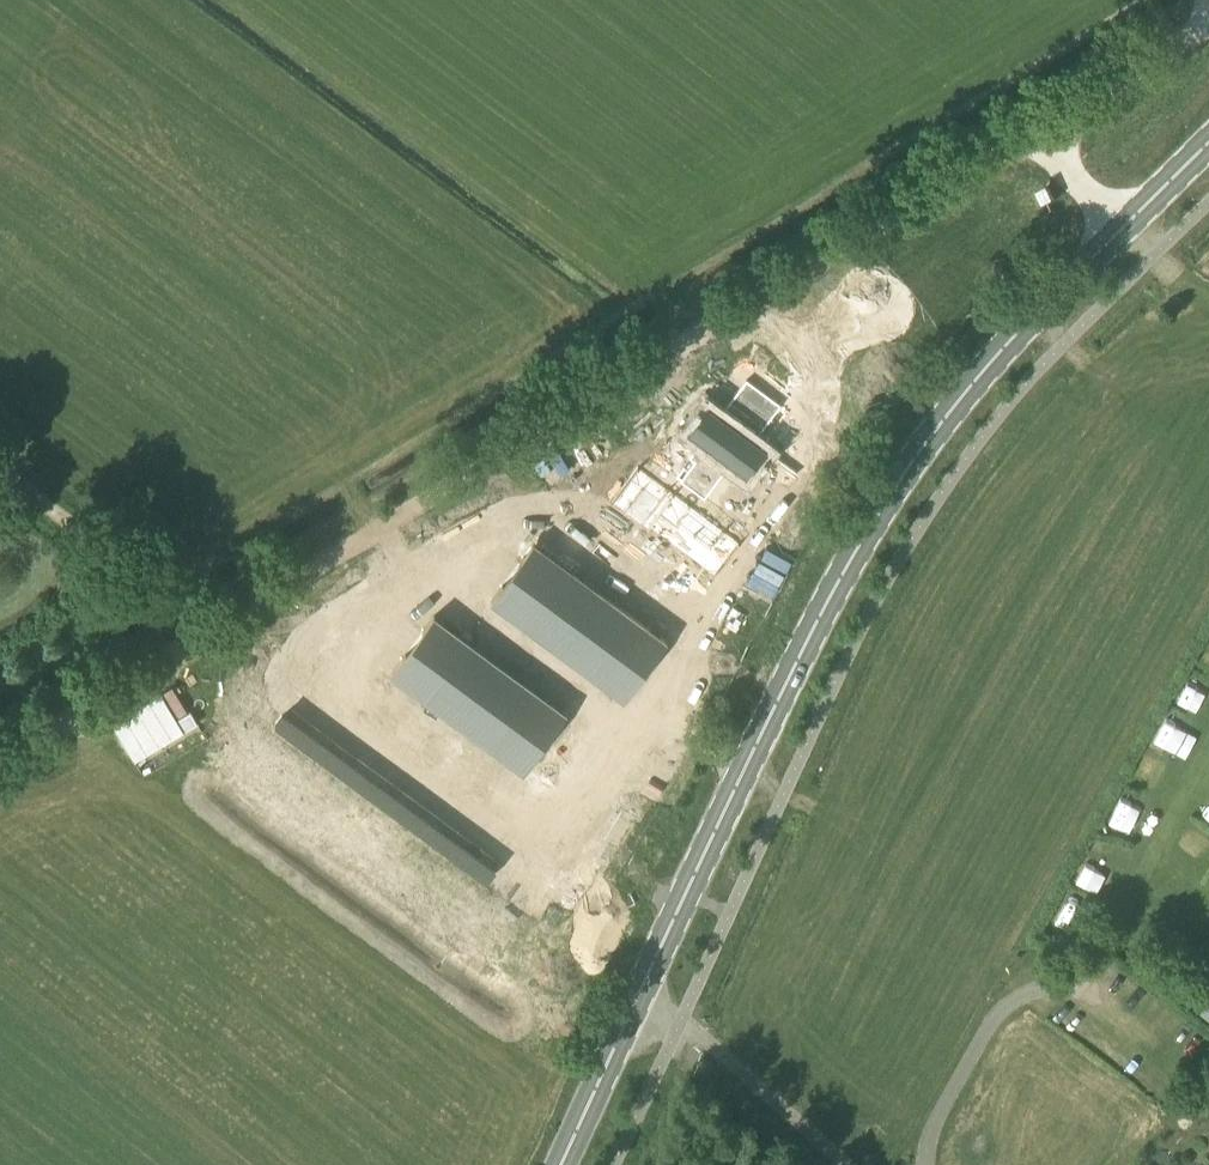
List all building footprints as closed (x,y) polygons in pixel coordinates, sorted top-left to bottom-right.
[(690,459),(678,475),(704,495),(728,463),(745,475),(764,450),(750,440),(776,407),(742,382),(729,400),(726,398),(716,412),(706,405),(687,430),(707,445),(695,462),(690,459)] [(638,469),(614,501),(713,574),(737,543),(638,469)] [(533,541),(518,560),(590,613),(605,594),(533,541)] [(641,620),(626,640),(651,659),(666,639),(641,620)] [(576,673),(536,696),(572,755),(611,732),(576,673)] [(1196,677),(1185,699),(1199,705),(1208,684),(1196,677)] [(173,689),(112,725),(134,762),(195,726),(173,689)] [(1139,826),(1149,811),(1129,797),(1118,812),(1139,826)] [(1088,886),(1114,892),(1120,866),(1094,860),(1088,886)] [(1072,935),(1084,915),(1069,907),(1058,927),(1072,935)]
